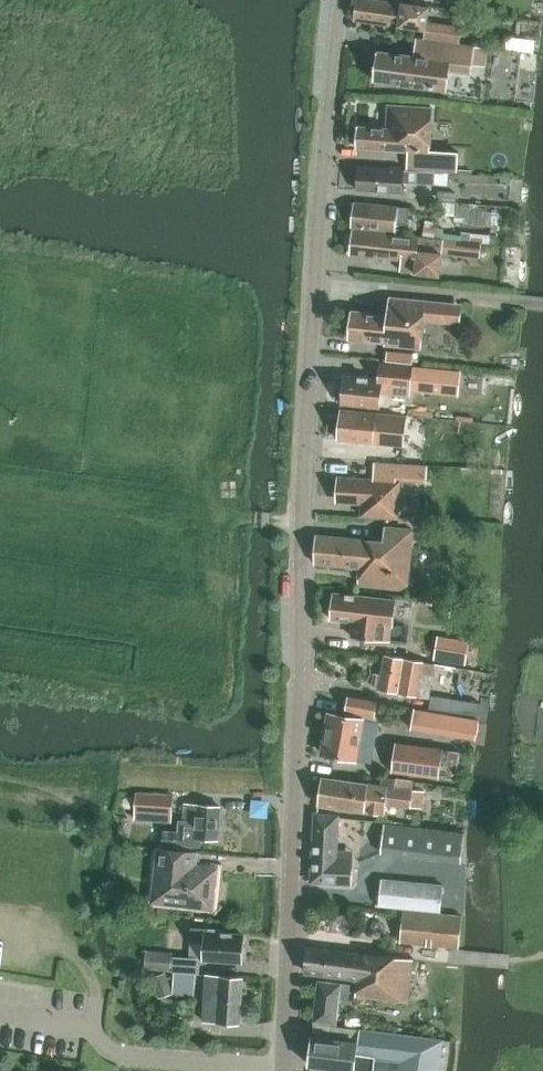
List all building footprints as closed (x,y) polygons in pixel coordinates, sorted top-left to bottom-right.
[(460,43),(462,26),(428,21),(430,8),(394,2),(394,3),(374,0),(358,0),(355,21),(390,26),(391,21),(400,22),(399,25),(426,29),(425,38),(460,43)] [(374,81),(447,91),(450,72),(471,75),(473,66),(486,67),(488,49),(417,39),(414,57),(378,52),(374,81)] [(500,59),(521,61),(523,47),(501,44),(500,59)] [(407,169),(458,172),(459,153),(431,151),(434,109),(389,106),(387,129),(358,127),(357,147),(409,151),(407,169)] [(435,185),(435,172),(359,167),(357,190),(403,193),(403,183),(435,185)] [(437,201),(456,202),(456,193),(438,192),(437,201)] [(353,228),(396,232),(397,224),(408,225),(409,208),(356,202),(353,228)] [(455,214),(454,223),(470,225),(491,226),(492,213),(472,211),(472,208),(457,206),(443,206),(442,212),(455,214)] [(400,271),(440,275),(444,240),(419,237),(419,236),(353,230),(350,254),(401,260),(400,271)] [(459,259),(480,261),(481,246),(460,244),(459,259)] [(385,345),(422,349),(424,322),(461,325),(462,305),(389,298),(388,314),(352,311),(349,338),(385,343),(385,345)] [(342,404),(379,408),(381,394),(411,397),(413,366),(381,363),(379,379),(345,376),(344,389),(341,388),(340,400),(343,400),(342,404)] [(449,392),(480,395),(481,381),(451,378),(449,392)] [(339,440),(403,446),(406,417),(342,410),(339,440)] [(399,478),(426,481),(428,467),(400,464),(399,478)] [(361,516),(398,518),(400,481),(337,478),(336,497),(341,503),(362,504),(361,516)] [(358,586),(407,590),(413,530),(385,527),(384,541),(317,535),(315,563),(360,568),(358,586)] [(351,636),(391,641),(396,600),(334,593),(332,605),(329,607),(329,614),(331,617),(331,619),(353,622),(351,636)] [(435,659),(466,662),(468,644),(437,641),(435,659)] [(424,662),(385,655),(379,690),(418,697),(418,696),(429,698),(435,664),(424,662)] [(429,710),(479,719),(481,704),(432,695),(429,710)] [(324,755),(354,760),(362,714),(374,716),(376,701),(349,697),(345,716),(331,713),(324,755)] [(413,728),(475,739),(478,719),(416,709),(413,728)] [(394,771),(441,777),(444,750),(398,744),(394,771)] [(318,805),(389,814),(390,805),(425,809),(424,791),(413,790),(414,782),(381,777),(381,785),(368,783),(368,784),(322,778),(318,805)] [(136,811),(172,813),(173,796),(137,793),(136,811)] [(161,850),(179,852),(180,844),(200,845),(200,838),(218,839),(220,807),(185,804),(184,820),(179,820),(178,830),(163,830),(161,850)] [(313,848),(337,849),(339,815),(315,813),(313,848)] [(381,853),(462,862),(465,833),(385,823),(381,853)] [(311,883),(351,885),(353,860),(352,860),(353,851),(337,850),(337,849),(313,848),(311,883)] [(151,901),(211,907),(215,872),(192,870),(193,853),(156,850),(151,901)] [(379,906),(441,912),(443,885),(382,879),(379,906)] [(400,943),(459,948),(462,916),(404,910),(400,943)] [(205,959),(241,962),(241,959),(244,956),(245,949),(242,946),(243,935),(223,933),(223,930),(193,928),(192,941),(206,942),(205,959)] [(355,995),(409,1002),(413,960),(307,947),(305,972),(358,979),(355,995)] [(145,968),(171,970),(173,953),(146,950),(145,968)] [(175,972),(196,974),(196,972),(199,973),(200,959),(174,957),(174,971),(175,971),(175,972)] [(153,977),(159,997),(173,993),(166,972),(153,977)] [(174,983),(195,984),(196,974),(175,972),(174,983)] [(203,1021),(240,1024),(243,978),(206,975),(203,1021)] [(314,1021),(336,1024),(339,1002),(348,1003),(350,985),(319,981),(314,1021)] [(443,1040),(314,1024),(313,1037),(309,1065),(329,1067),(328,1070),(439,1070),(443,1040)]
